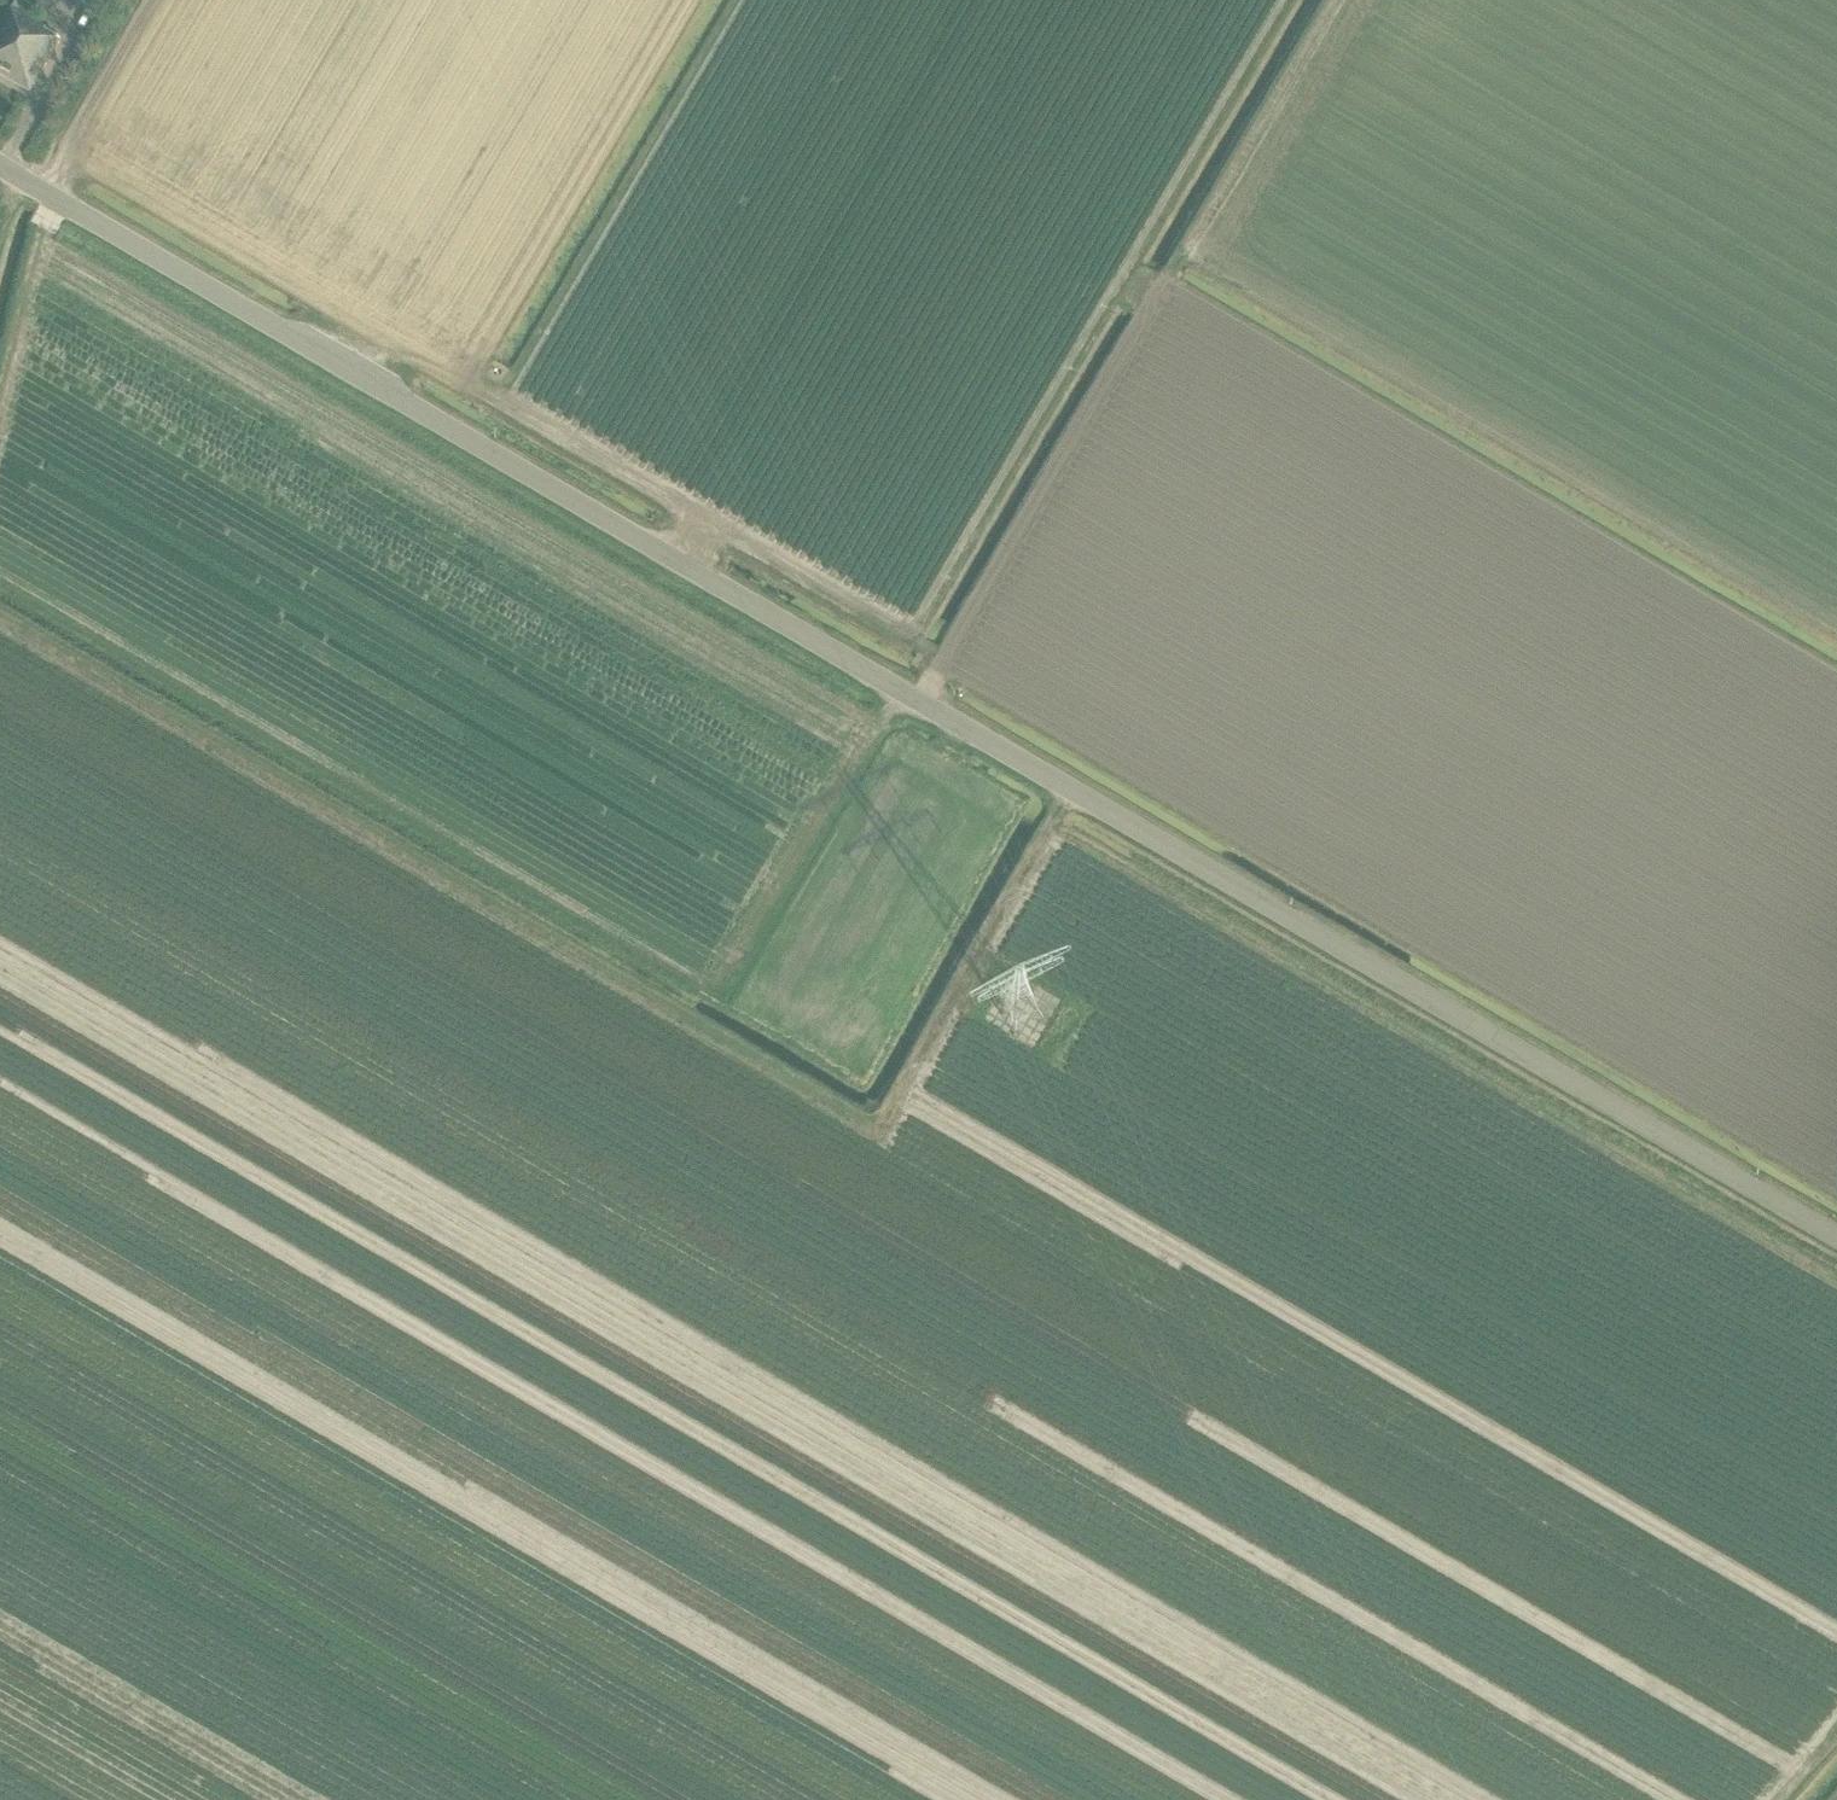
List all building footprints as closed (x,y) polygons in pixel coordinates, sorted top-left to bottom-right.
[(61,41),(46,31),(48,28),(37,22),(40,12),(21,0),(17,0),(12,9),(0,30),(0,73),(30,91),(61,41)]
